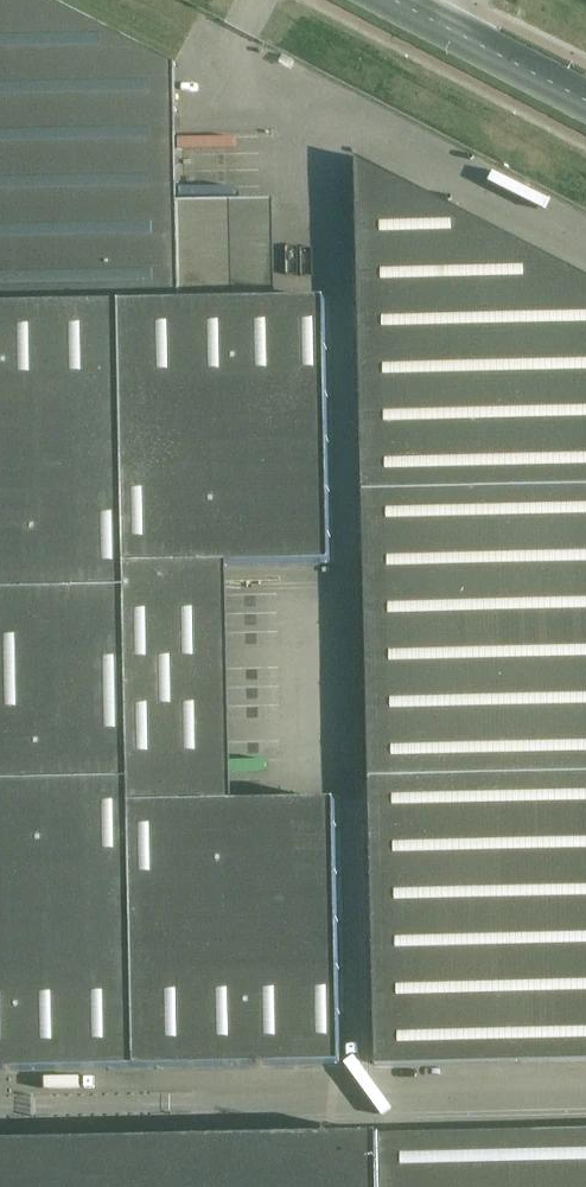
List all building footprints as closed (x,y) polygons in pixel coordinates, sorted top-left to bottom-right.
[(50,0),(0,0),(0,1071),(340,1065),(335,803),(210,804),(205,566),(330,564),(326,301),(180,304),(174,64),(114,33),(50,0)] [(375,1065),(585,1060),(585,277),(355,157),(375,1065)] [(298,266),(297,189),(200,191),(201,268),(242,267),(241,247),(271,247),(271,246),(282,246),(282,266),(298,266)] [(0,1144),(0,1186),(585,1186),(585,1131),(386,1136),(0,1144)]
